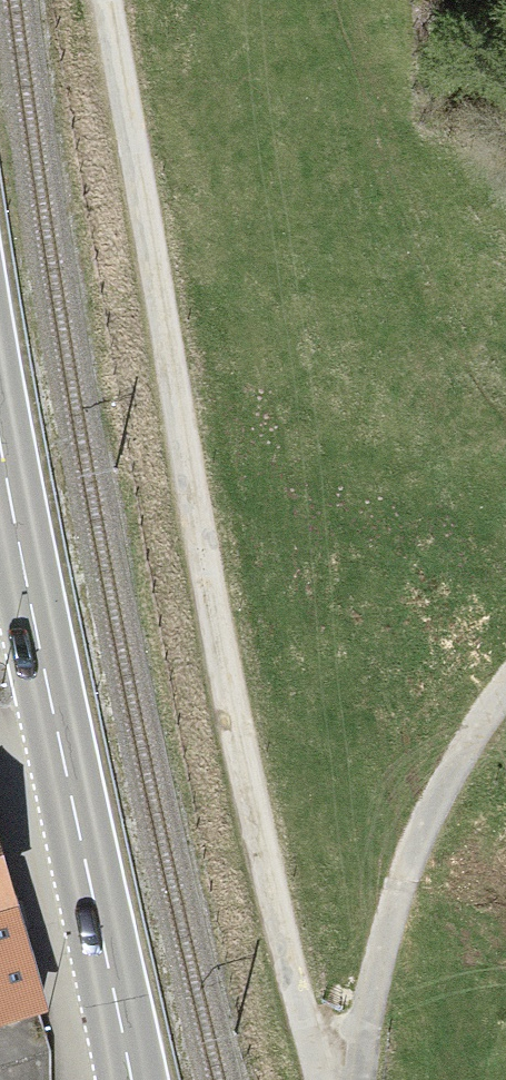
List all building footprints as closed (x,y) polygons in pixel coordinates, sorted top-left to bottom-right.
[(23,1009),(0,922),(0,1015),(23,1009)]
